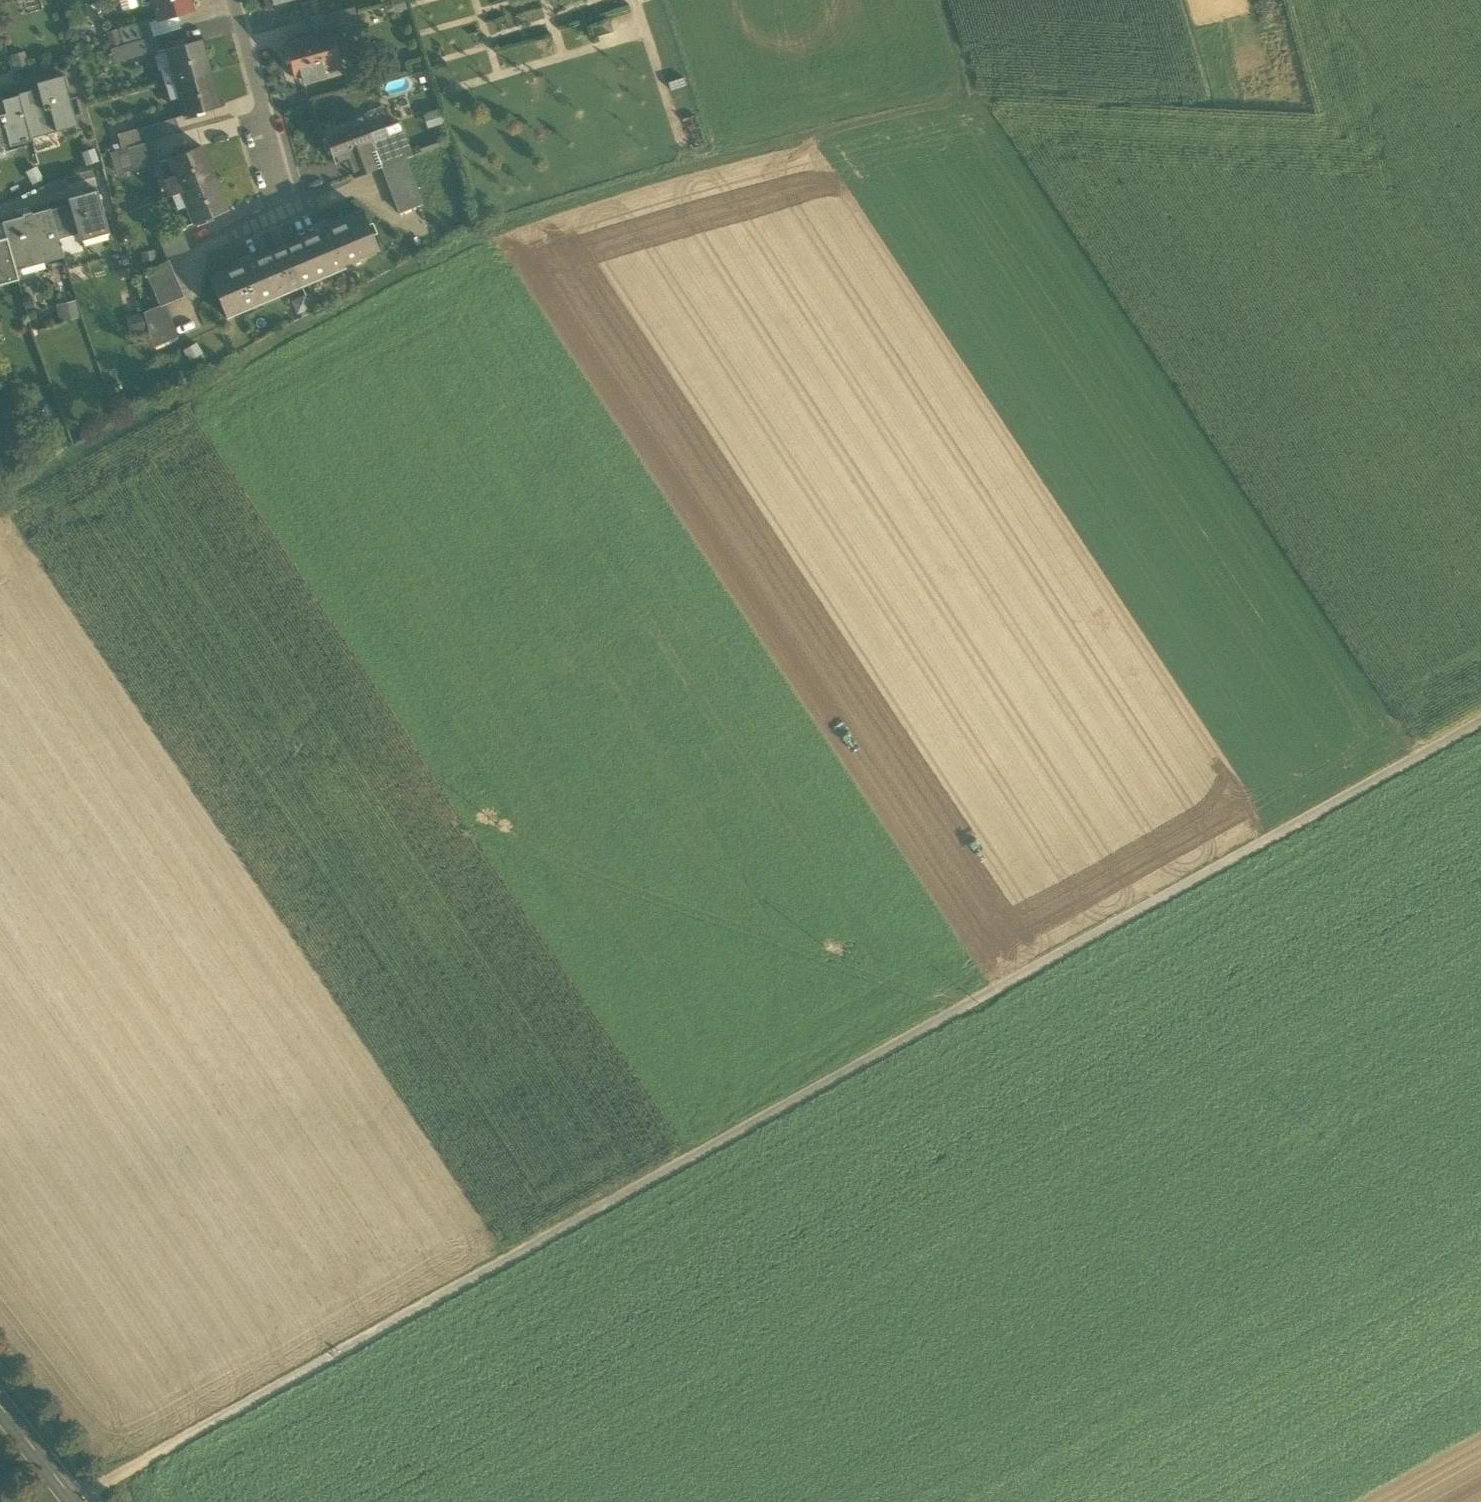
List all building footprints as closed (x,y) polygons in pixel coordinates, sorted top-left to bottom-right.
[(189,0),(151,0),(157,19),(176,14),(192,9),(189,0)] [(265,5),(272,3),(274,9),(296,3),(295,0),(264,0),(265,5)] [(338,23),(340,31),(359,26),(353,7),(311,18),(315,30),(338,23)] [(157,19),(149,22),(153,36),(180,28),(176,14),(157,19)] [(119,29),(123,45),(153,36),(149,22),(149,21),(119,29)] [(594,28),(598,40),(617,33),(613,22),(594,28)] [(300,75),(302,80),(324,74),(322,68),(338,64),(328,30),(284,43),(293,77),(300,75)] [(157,50),(153,36),(123,45),(127,59),(157,50)] [(170,67),(174,82),(209,72),(200,39),(165,49),(170,67)] [(165,85),(174,82),(170,67),(161,70),(165,85)] [(218,106),(209,72),(174,82),(183,116),(218,106)] [(18,95),(29,133),(54,126),(55,130),(76,124),(63,75),(36,82),(38,90),(18,95)] [(8,142),(9,146),(30,140),(18,95),(1,100),(2,101),(0,102),(0,144),(8,142)] [(336,162),(348,158),(350,157),(350,156),(368,149),(374,147),(374,148),(376,147),(374,142),(370,132),(363,114),(362,114),(362,115),(353,119),(352,119),(323,130),(323,129),(321,129),(334,163),(336,163),(336,162)] [(148,125),(153,140),(179,132),(175,118),(148,125)] [(389,125),(393,135),(403,131),(399,121),(389,125)] [(389,125),(370,132),(374,142),(393,135),(389,125)] [(374,148),(382,166),(404,158),(412,155),(403,131),(393,135),(374,142),(376,147),(374,148)] [(160,162),(153,140),(126,147),(132,169),(160,162)] [(167,159),(173,175),(180,191),(214,177),(200,145),(167,159)] [(375,168),(368,149),(350,156),(350,157),(348,158),(355,176),(375,168)] [(382,166),(386,177),(408,169),(404,158),(382,166)] [(386,177),(390,189),(412,180),(408,169),(386,177)] [(171,194),(180,191),(173,175),(158,181),(164,197),(171,194)] [(227,209),(214,177),(180,191),(193,223),(227,209)] [(390,189),(394,200),(417,192),(412,180),(390,189)] [(69,204),(50,209),(58,238),(77,233),(79,241),(108,233),(97,189),(67,197),(69,204)] [(421,204),(417,192),(394,200),(398,212),(421,204)] [(1,222),(5,237),(13,263),(42,254),(43,261),(63,255),(58,238),(50,209),(1,222)] [(317,232),(285,246),(300,281),(325,270),(327,275),(345,267),(341,259),(359,251),(361,256),(376,249),(378,253),(380,252),(361,209),(326,225),(325,223),(315,228),(317,232)] [(158,236),(167,260),(188,248),(180,227),(158,236)] [(13,263),(5,237),(0,238),(0,283),(17,278),(14,269),(13,263)] [(258,299),(300,281),(285,246),(252,260),(251,257),(240,262),(241,264),(211,277),(210,275),(208,276),(225,317),(227,316),(226,313),(240,307),(241,310),(259,303),(258,299)] [(14,269),(43,261),(42,254),(13,263),(14,269)] [(146,271),(150,282),(172,271),(167,260),(146,271)] [(150,282),(155,294),(177,283),(172,271),(150,282)] [(155,294),(160,304),(160,305),(163,304),(183,296),(177,283),(155,294)] [(59,319),(75,313),(71,299),(54,304),(59,319)] [(177,336),(163,304),(160,305),(160,304),(143,311),(153,347),(177,336)]
